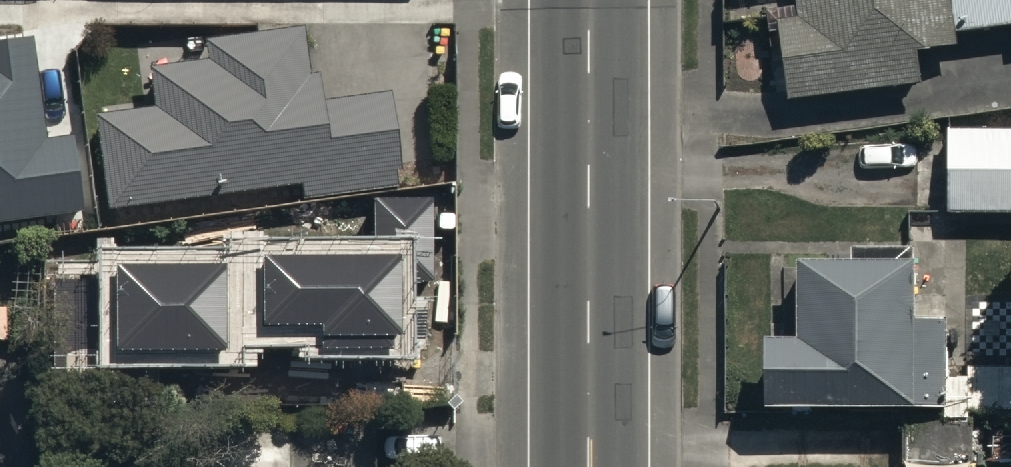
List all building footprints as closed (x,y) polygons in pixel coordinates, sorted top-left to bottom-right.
[(807,20),(781,24),(794,105),(923,83),(919,57),(964,49),(956,0),(803,0),(807,20)] [(154,95),(93,103),(106,200),(299,176),(301,193),(391,181),(388,162),(398,161),(388,82),(320,91),(316,61),(306,62),(300,16),(201,28),(203,45),(148,52),(154,95)] [(85,210),(74,136),(48,140),(34,37),(0,41),(0,222),(85,210)] [(949,117),(949,206),(1010,206),(1010,117),(949,117)] [(794,241),(792,319),(764,319),(763,394),(903,396),(902,453),(975,454),(975,406),(1010,407),(1010,355),(969,354),(969,367),(947,367),(948,302),(916,302),(917,233),(850,231),(850,242),(794,241)] [(265,255),(266,324),(323,324),(323,349),(402,349),(402,254),(265,255)] [(118,263),(119,348),(228,347),(228,262),(118,263)]
